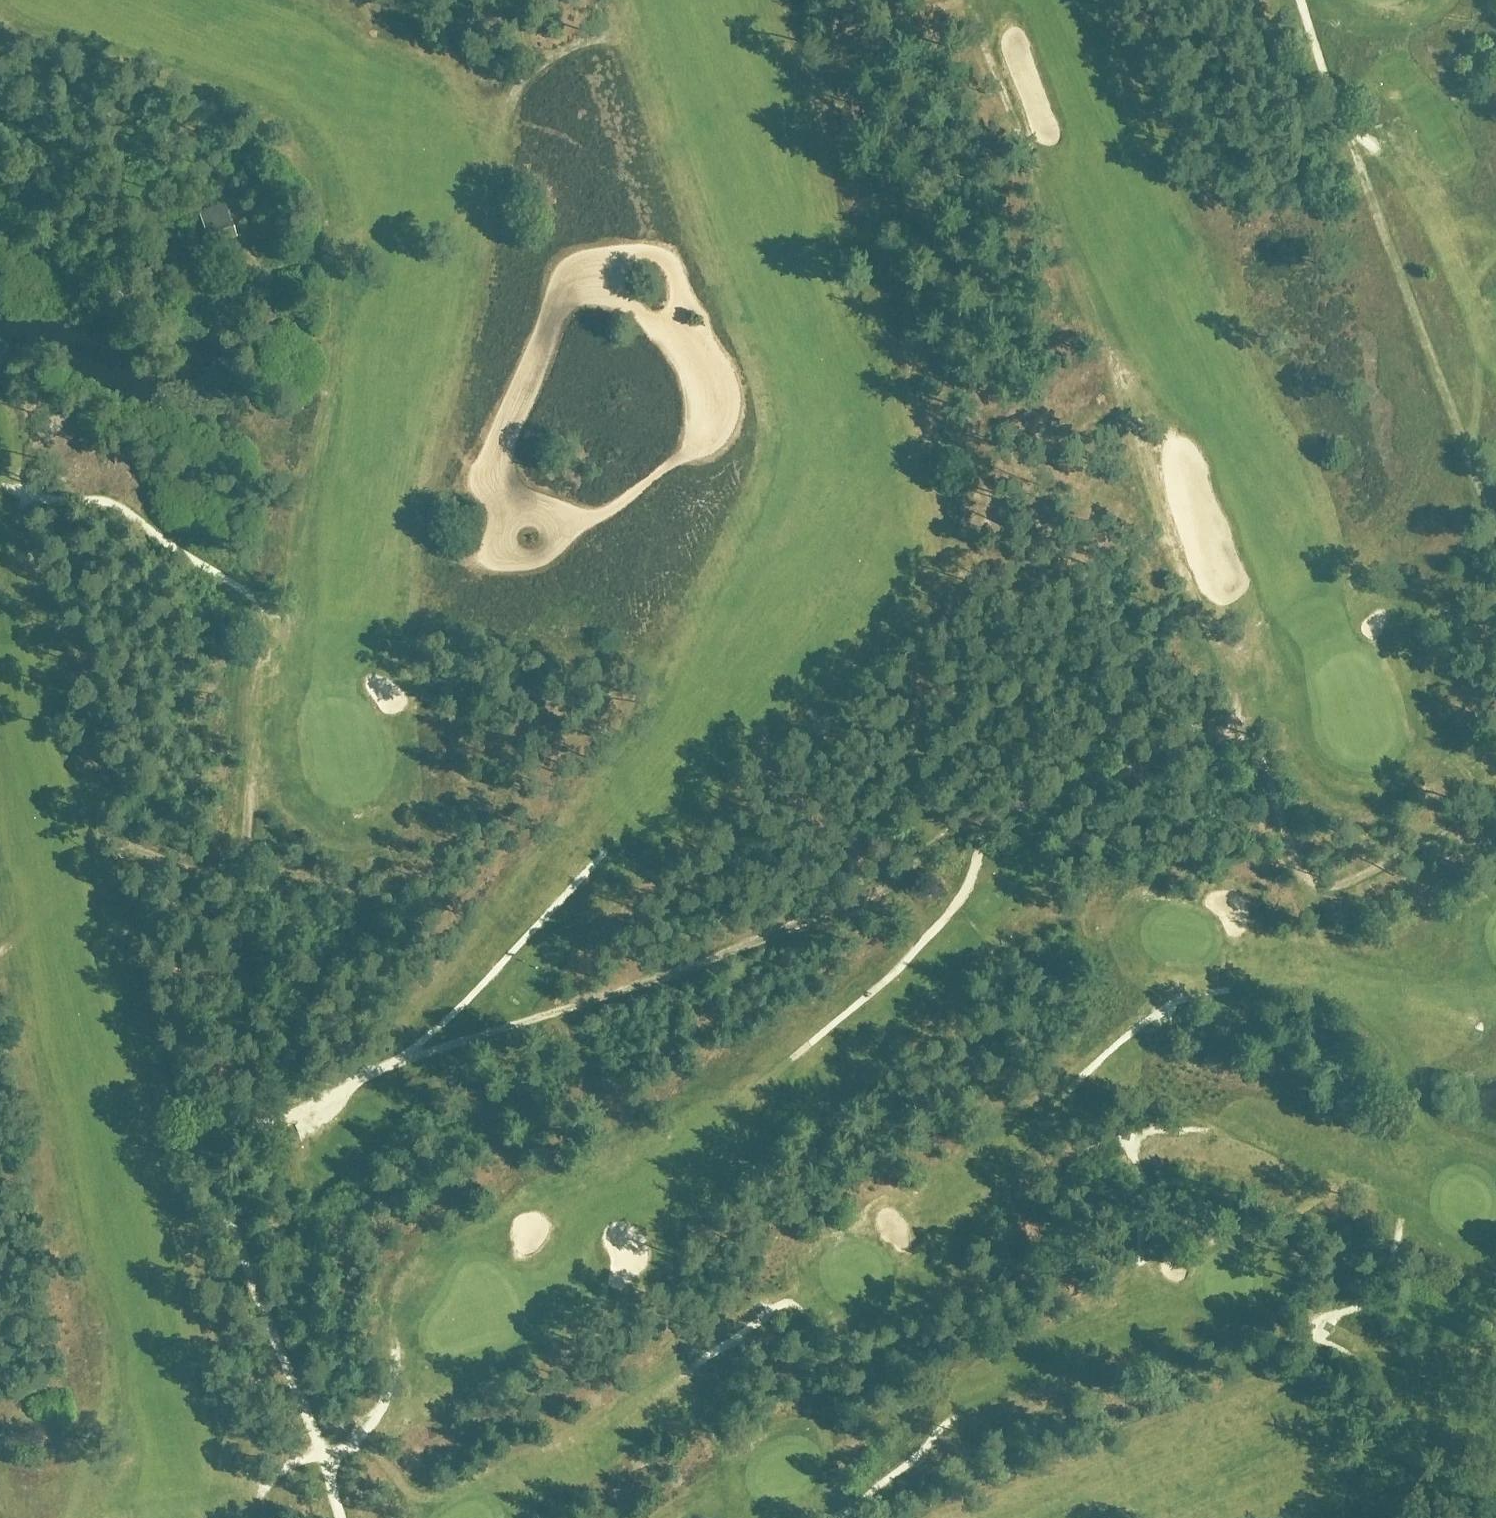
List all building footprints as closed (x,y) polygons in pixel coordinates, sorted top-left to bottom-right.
[(197,211),(209,244),(236,235),(224,201),(197,211)] [(1388,624),(1371,641),(1380,651),(1398,634),(1388,624)] [(1186,988),(1174,998),(1183,1008),(1194,998),(1186,988)]
